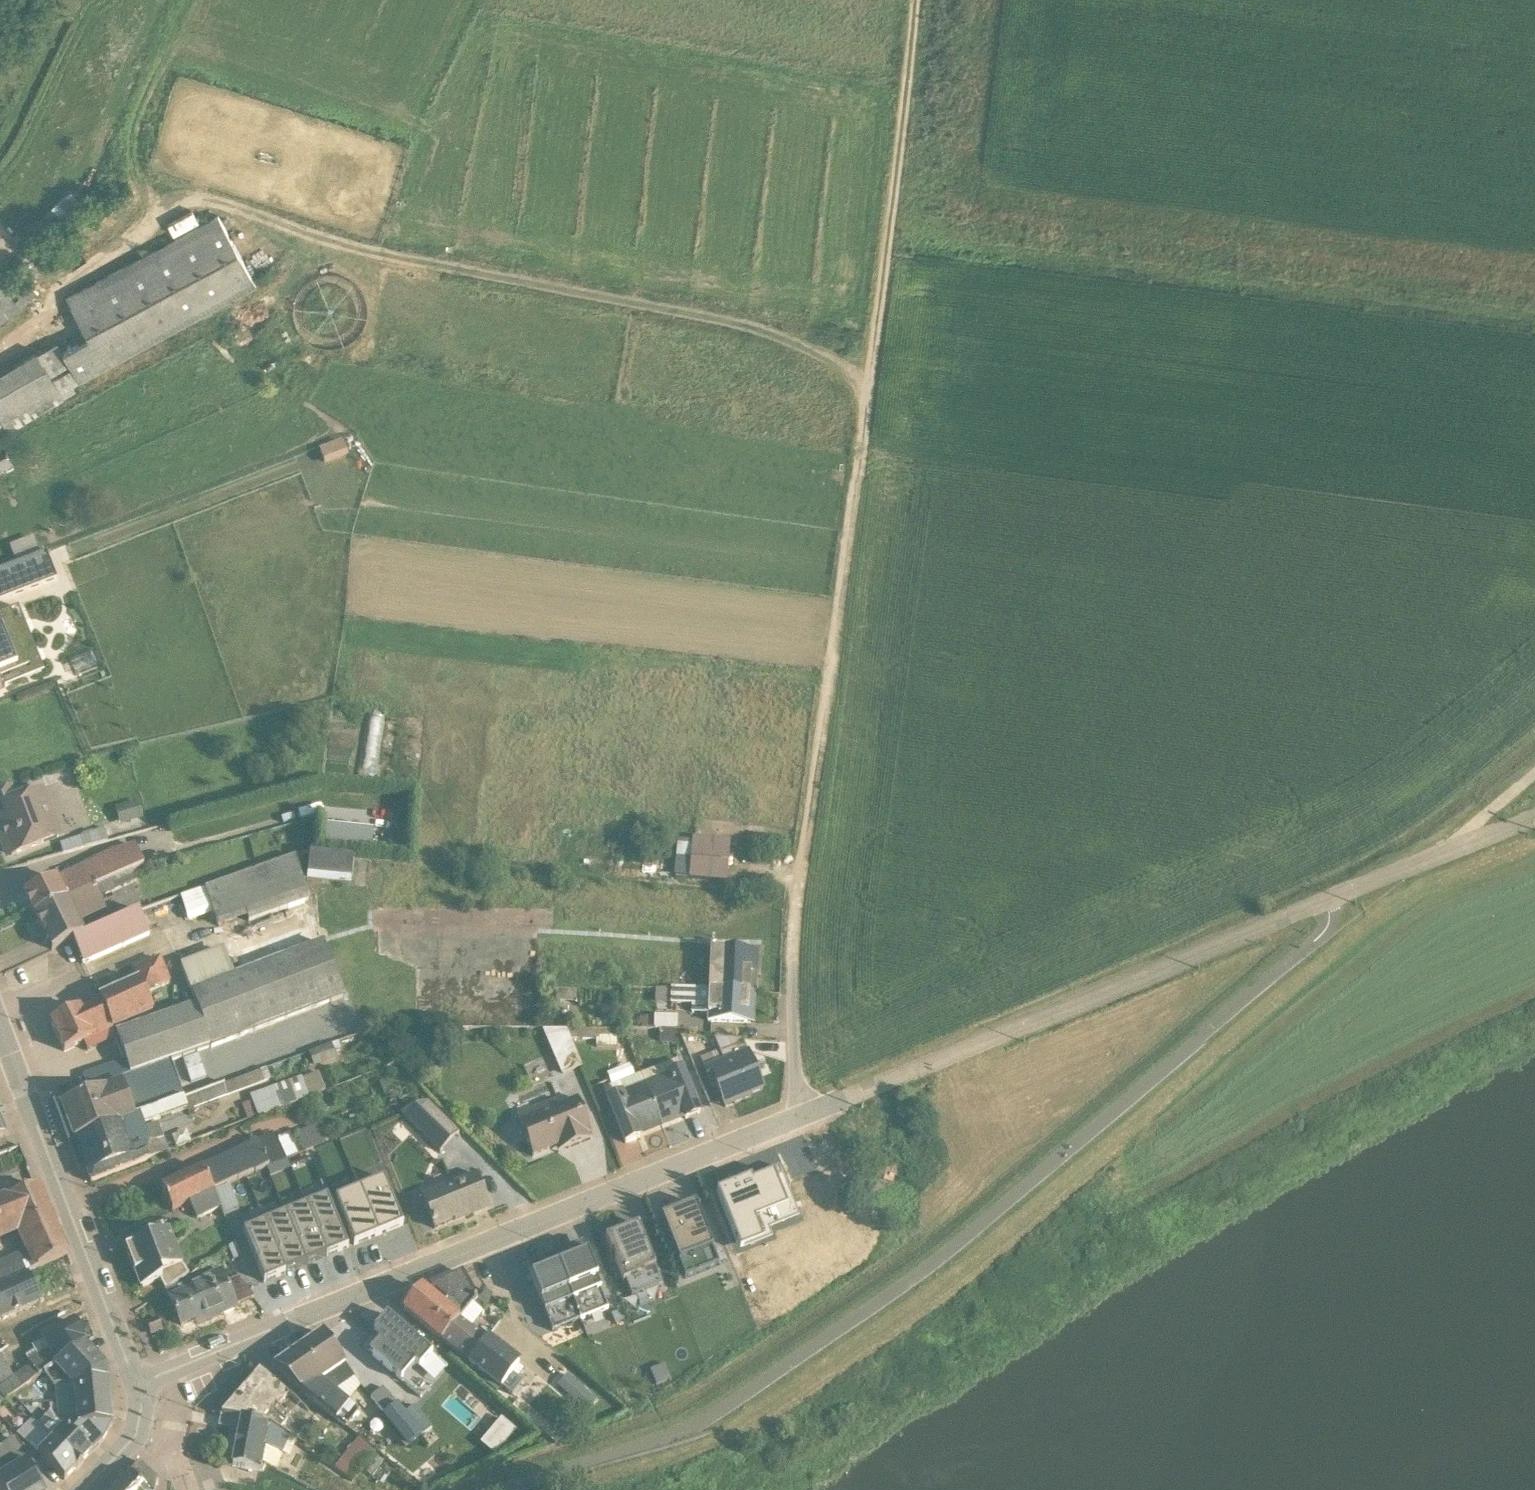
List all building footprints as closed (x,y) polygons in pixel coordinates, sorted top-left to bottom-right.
[(195,204),(169,215),(174,227),(200,216),(195,204)] [(86,331),(62,345),(68,358),(70,361),(60,366),(51,371),(50,369),(37,346),(35,344),(0,364),(0,426),(62,391),(62,390),(74,383),(71,379),(254,279),(216,208),(65,290),(86,331)] [(32,287),(26,279),(18,286),(0,264),(0,313),(32,287)] [(56,335),(37,346),(50,369),(68,358),(62,345),(56,335)] [(3,465),(13,460),(5,445),(0,448),(0,461),(3,465)] [(15,566),(39,561),(36,544),(11,550),(15,566)] [(55,586),(48,562),(0,575),(0,602),(55,586)] [(24,687),(0,645),(0,701),(2,700),(1,697),(22,688),(24,687)] [(0,801),(0,836),(10,862),(61,846),(42,796),(16,805),(12,795),(0,801)] [(113,815),(118,833),(141,826),(136,808),(113,815)] [(324,832),(321,857),(370,862),(372,837),(324,832)] [(59,851),(61,861),(106,848),(102,836),(59,851)] [(727,847),(690,844),(689,845),(686,886),(687,886),(724,890),(725,889),(728,848),(727,847)] [(112,857),(22,902),(33,923),(142,872),(133,853),(112,857)] [(308,861),(306,884),(349,888),(352,866),(315,862),(308,861)] [(294,864),(180,904),(188,929),(212,921),(217,937),(246,927),(247,931),(309,909),(294,864)] [(136,888),(131,878),(33,923),(50,957),(84,942),(79,930),(105,918),(99,905),(135,889),(136,888)] [(71,948),(81,971),(147,942),(138,919),(71,948)] [(343,1005),(322,948),(233,982),(222,956),(179,973),(194,1012),(164,1022),(114,1040),(123,1066),(81,1080),(86,1096),(103,1090),(169,1066),(343,1005)] [(708,959),(707,999),(752,1000),(752,991),(751,990),(751,981),(753,981),(754,961),(753,960),(708,959)] [(144,1001),(169,990),(159,966),(132,977),(137,987),(48,1029),(61,1059),(82,1050),(86,1060),(114,1047),(111,1039),(152,1020),(144,1001)] [(707,999),(670,998),(669,1014),(690,1014),(690,1023),(705,1023),(705,1030),(752,1031),(753,1001),(752,1001),(752,1000),(707,999)] [(674,1024),(639,1023),(639,1035),(658,1037),(674,1037),(674,1024)] [(613,1037),(567,1037),(569,1046),(594,1047),(594,1054),(613,1055),(613,1037)] [(658,1037),(657,1049),(673,1050),(673,1037),(658,1037)] [(565,1038),(540,1038),(561,1084),(580,1075),(565,1038)] [(747,1102),(761,1096),(741,1047),(718,1046),(718,1047),(722,1056),(717,1058),(717,1057),(698,1065),(707,1090),(708,1091),(712,1089),(723,1114),(748,1104),(747,1102)] [(307,1062),(312,1075),(335,1066),(333,1060),(338,1058),(335,1051),(307,1062)] [(183,1108),(184,1107),(169,1066),(103,1090),(104,1095),(61,1112),(73,1146),(150,1117),(153,1118),(183,1108)] [(675,1067),(639,1083),(661,1135),(682,1127),(683,1128),(699,1121),(681,1074),(679,1075),(675,1067)] [(183,1108),(187,1120),(193,1118),(192,1116),(269,1086),(265,1077),(183,1108)] [(241,1113),(246,1126),(255,1122),(256,1124),(307,1106),(307,1105),(323,1098),(317,1081),(300,1087),(299,1085),(249,1103),(250,1109),(241,1113)] [(661,1135),(638,1081),(602,1095),(605,1105),(603,1106),(622,1152),(639,1145),(639,1144),(661,1135)] [(556,1107),(514,1124),(531,1166),(554,1156),(555,1161),(590,1147),(591,1147),(589,1142),(590,1141),(575,1106),(558,1113),(556,1107)] [(426,1109),(395,1123),(399,1122),(437,1160),(457,1140),(424,1107),(426,1109)] [(187,1120),(183,1108),(153,1118),(150,1117),(73,1146),(89,1190),(167,1160),(167,1159),(157,1132),(187,1120)] [(669,1149),(701,1139),(696,1125),(664,1135),(669,1149)] [(295,1140),(294,1141),(302,1160),(329,1148),(324,1135),(319,1137),(316,1131),(295,1140)] [(248,1153),(159,1194),(170,1218),(188,1211),(239,1188),(284,1168),(271,1142),(270,1141),(248,1151),(248,1153)] [(285,1167),(296,1162),(287,1142),(275,1148),(285,1167)] [(767,1239),(797,1227),(777,1176),(748,1187),(749,1189),(717,1202),(716,1200),(714,1200),(738,1259),(770,1246),(767,1239)] [(474,1182),(414,1206),(427,1239),(453,1229),(454,1231),(488,1217),(474,1182)] [(382,1187),(358,1197),(377,1243),(401,1234),(382,1187)] [(223,1222),(248,1211),(239,1188),(188,1211),(195,1226),(219,1215),(223,1222)] [(66,1261),(36,1194),(35,1193),(7,1204),(4,1203),(0,1204),(0,1292),(65,1262),(66,1261)] [(352,1253),(377,1243),(358,1197),(334,1206),(352,1253)] [(346,1255),(326,1205),(305,1214),(325,1264),(346,1255)] [(659,1225),(683,1285),(717,1271),(693,1211),(659,1225)] [(325,1264),(305,1214),(285,1222),(304,1272),(325,1264)] [(304,1272),(285,1222),(262,1231),(283,1281),(304,1272)] [(262,1231),(241,1240),(262,1290),(283,1281),(262,1231)] [(624,1289),(630,1304),(661,1291),(636,1232),(603,1245),(609,1260),(612,1259),(616,1268),(613,1269),(621,1289),(624,1289)] [(167,1237),(123,1253),(129,1270),(132,1270),(141,1294),(158,1288),(164,1298),(186,1282),(181,1273),(167,1237)] [(579,1327),(606,1316),(581,1254),(580,1253),(553,1264),(579,1327)] [(553,1264),(525,1276),(551,1339),(579,1327),(553,1264)] [(164,1298),(180,1333),(217,1317),(219,1322),(234,1315),(234,1313),(252,1305),(239,1287),(227,1293),(221,1276),(190,1289),(186,1282),(164,1298)] [(41,1310),(26,1280),(0,1292),(0,1328),(40,1311),(41,1310)] [(441,1352),(475,1305),(460,1280),(429,1293),(446,1307),(441,1313),(423,1299),(418,1304),(415,1302),(402,1318),(441,1352)] [(441,1352),(465,1373),(484,1349),(469,1337),(481,1321),(471,1313),(475,1306),(475,1305),(441,1352)] [(385,1323),(372,1337),(384,1348),(371,1363),(399,1387),(411,1372),(432,1390),(445,1375),(385,1323)] [(156,1326),(146,1329),(151,1342),(160,1338),(156,1326)] [(83,1351),(71,1328),(57,1335),(55,1333),(39,1342),(38,1342),(41,1346),(30,1354),(32,1358),(23,1363),(28,1372),(13,1384),(11,1382),(11,1383),(10,1382),(11,1381),(0,1364),(0,1411),(83,1351)] [(297,1358),(345,1410),(358,1394),(321,1341),(297,1358)] [(499,1397),(510,1404),(521,1390),(511,1381),(516,1374),(484,1349),(465,1373),(464,1372),(463,1374),(496,1400),(499,1397)] [(73,1435),(109,1432),(104,1375),(91,1360),(83,1351),(42,1382),(51,1395),(53,1395),(58,1430),(72,1432),(73,1435)] [(297,1358),(272,1375),(299,1400),(345,1433),(355,1420),(345,1410),(297,1358)] [(229,1400),(219,1423),(273,1436),(304,1452),(306,1447),(300,1444),(311,1432),(323,1442),(336,1427),(310,1409),(302,1418),(256,1377),(237,1390),(229,1400)] [(565,1383),(556,1393),(584,1418),(593,1408),(565,1383)] [(380,1395),(368,1405),(383,1423),(379,1425),(404,1456),(422,1441),(427,1447),(435,1442),(405,1405),(395,1413),(380,1395)] [(49,1418),(36,1431),(82,1468),(101,1448),(109,1432),(73,1435),(72,1432),(58,1430),(55,1428),(49,1418)] [(219,1423),(217,1434),(238,1439),(231,1474),(257,1478),(261,1472),(274,1477),(281,1462),(287,1464),(293,1450),(273,1436),(219,1423)] [(481,1451),(496,1464),(518,1437),(502,1425),(481,1451)] [(31,1426),(15,1442),(62,1487),(82,1468),(36,1431),(31,1426)] [(356,1446),(333,1475),(351,1487),(374,1459),(356,1446)] [(15,1447),(0,1456),(0,1489),(36,1489),(29,1479),(34,1476),(20,1454),(19,1454),(15,1447)] [(360,1477),(379,1489),(381,1489),(389,1479),(379,1472),(381,1469),(373,1462),(360,1477)] [(138,1470),(127,1481),(126,1480),(117,1489),(153,1489),(154,1487),(154,1486),(138,1470)]
